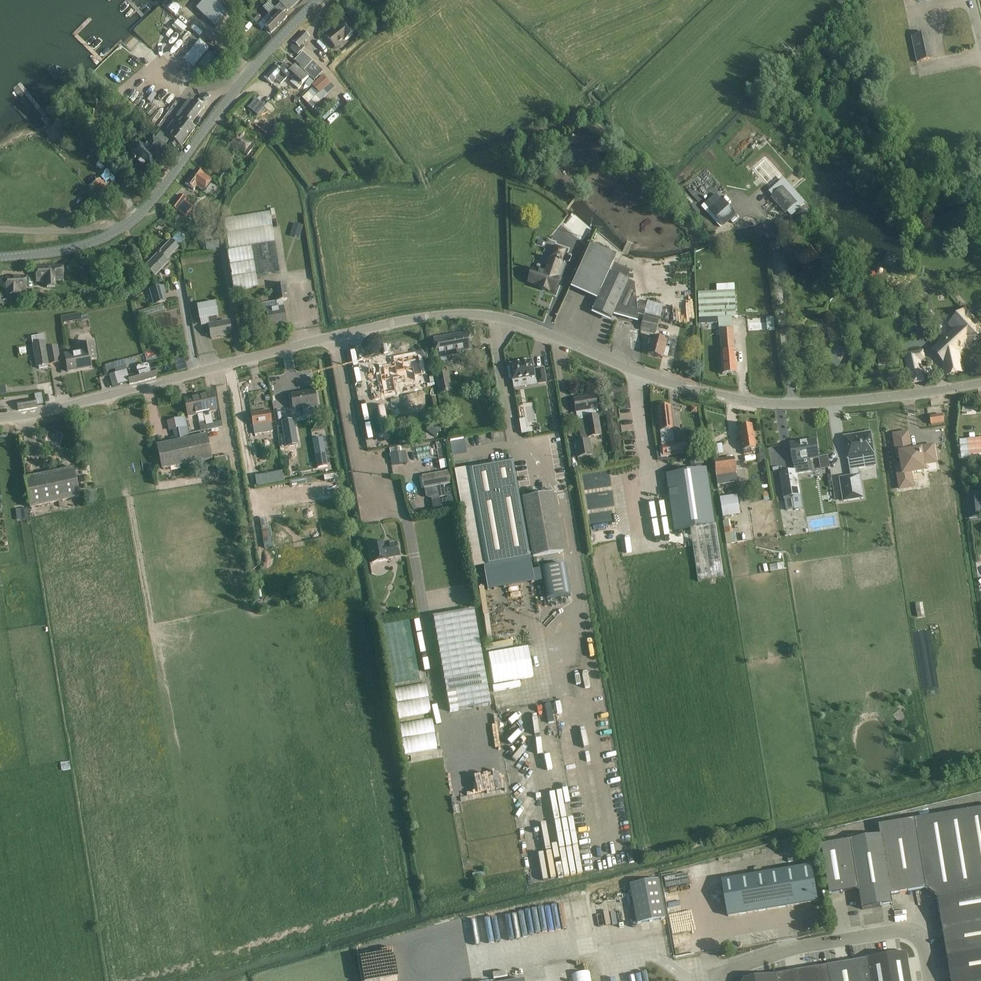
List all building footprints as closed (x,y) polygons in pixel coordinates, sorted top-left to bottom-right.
[(225,13),(210,0),(207,0),(198,11),(214,26),(225,13)] [(269,14),(261,22),(271,32),(287,16),(283,12),(286,10),(287,11),(298,0),(284,0),(276,8),(275,7),(269,14)] [(257,16),(253,20),(257,25),(262,20),(261,20),(263,18),(259,15),(258,17),(257,16)] [(332,43),(335,47),(344,40),(356,31),(347,19),(326,35),(332,43)] [(290,48),(297,55),(305,47),(302,45),(309,37),(302,31),(292,41),(295,43),(290,48)] [(912,37),(917,62),(933,59),(927,33),(912,37)] [(184,60),(193,68),(209,49),(200,40),(184,60)] [(323,71),(303,52),(294,61),(314,80),(323,71)] [(264,76),(271,83),(276,79),(281,83),(285,79),(289,75),(301,86),(309,77),(295,65),(291,69),(285,63),(281,67),(277,63),(275,65),(264,76)] [(316,106),(328,94),(324,90),(331,83),(323,75),(312,86),(313,87),(302,97),(308,104),(311,101),(316,106)] [(189,100),(182,109),(176,104),(172,110),(190,124),(203,108),(195,102),(193,104),(189,100)] [(321,116),(324,121),(340,106),(336,102),(321,116)] [(171,143),(176,147),(178,144),(181,146),(195,128),(190,124),(172,110),(158,129),(173,140),(171,143)] [(263,129),(269,121),(262,115),(255,123),(263,129)] [(231,144),(247,156),(256,143),(240,131),(231,144)] [(139,148),(130,159),(147,171),(156,160),(154,159),(162,148),(163,147),(164,148),(168,141),(160,133),(155,141),(152,139),(143,151),(139,148)] [(755,168),(770,184),(780,174),(765,158),(755,168)] [(234,176),(240,167),(237,165),(231,173),(234,176)] [(185,183),(193,189),(195,186),(203,192),(204,190),(206,191),(211,183),(210,182),(211,181),(195,169),(185,183)] [(226,190),(232,184),(227,178),(230,174),(223,169),(215,180),(222,185),(226,190)] [(310,170),(305,174),(311,183),(316,179),(310,170)] [(106,187),(99,179),(91,186),(99,194),(106,187)] [(773,197),(772,198),(786,214),(788,213),(799,203),(791,194),(793,192),(790,189),(788,190),(784,186),(773,197)] [(177,210),(179,211),(182,214),(190,205),(186,203),(185,202),(186,199),(180,194),(168,209),(174,214),(177,210)] [(723,227),(736,215),(721,199),(708,211),(723,227)] [(270,211),(224,218),(229,248),(274,241),(270,211)] [(294,223),(290,236),(299,239),(303,226),(294,223)] [(577,238),(572,246),(579,251),(584,242),(577,238)] [(156,275),(168,262),(166,260),(178,247),(171,240),(146,266),(156,275)] [(219,240),(206,241),(207,252),(220,251),(219,240)] [(637,309),(634,284),(626,281),(630,272),(612,264),(615,255),(590,244),(574,279),(601,292),(592,310),(611,318),(614,312),(638,319),(637,309)] [(251,246),(227,249),(234,292),(258,288),(251,246)] [(811,246),(794,259),(801,269),(810,262),(811,263),(819,257),(811,246)] [(531,268),(526,283),(537,287),(536,288),(549,293),(550,291),(556,293),(561,278),(556,277),(561,262),(549,258),(544,272),(531,268)] [(36,282),(43,282),(43,285),(46,285),(46,289),(55,288),(55,281),(64,280),(63,265),(36,267),(36,282)] [(6,277),(7,287),(7,295),(21,295),(21,290),(25,290),(25,276),(6,277)] [(277,308),(265,310),(268,325),(286,322),(283,300),(288,299),(286,284),(274,285),(277,303),(276,303),(277,308)] [(154,304),(166,301),(162,287),(150,290),(154,304)] [(698,292),(699,318),(735,317),(734,291),(698,292)] [(647,301),(644,314),(660,318),(663,305),(647,301)] [(216,302),(197,306),(200,319),(208,318),(209,324),(209,325),(211,338),(231,334),(229,321),(217,323),(216,316),(218,316),(216,302)] [(163,304),(138,311),(140,318),(165,311),(163,304)] [(944,360),(947,375),(961,372),(957,352),(980,330),(980,329),(966,312),(952,325),(956,330),(935,350),(944,360)] [(87,315),(81,317),(83,329),(90,328),(87,315)] [(655,333),(657,324),(658,319),(644,316),(641,330),(655,333)] [(774,317),(767,318),(768,331),(775,331),(774,317)] [(730,329),(719,330),(722,374),(736,373),(734,338),(731,338),(730,329)] [(433,338),(435,348),(437,358),(438,358),(439,363),(447,361),(446,357),(458,354),(458,351),(472,348),(469,331),(433,338)] [(39,369),(47,367),(47,365),(60,362),(59,352),(58,345),(47,347),(46,340),(45,340),(44,335),(32,337),(33,344),(35,357),(36,366),(39,366),(39,369)] [(647,354),(663,358),(663,356),(667,357),(669,349),(665,347),(667,341),(652,337),(647,354)] [(94,342),(79,345),(80,352),(65,355),(68,372),(91,368),(90,360),(97,359),(94,342)] [(922,350),(905,354),(907,362),(912,384),(924,381),(919,360),(924,359),(922,350)] [(892,359),(891,354),(878,355),(879,367),(899,365),(899,359),(892,359)] [(416,381),(412,382),(410,382),(409,376),(420,374),(417,359),(395,363),(397,378),(403,377),(407,402),(419,400),(416,381)] [(533,373),(531,361),(510,365),(513,380),(521,378),(522,386),(545,382),(543,369),(536,370),(536,373),(533,373)] [(115,375),(118,385),(129,382),(130,384),(158,377),(155,368),(150,370),(149,366),(147,364),(138,367),(136,369),(137,373),(128,375),(127,370),(115,373),(115,375)] [(436,375),(439,394),(452,392),(449,373),(436,375)] [(291,394),(292,404),(293,409),(301,407),(303,417),(318,414),(317,404),(314,390),(291,394)] [(213,392),(198,395),(202,414),(204,413),(205,422),(206,424),(213,423),(210,412),(216,411),(213,392)] [(198,395),(184,398),(188,417),(202,414),(198,395)] [(601,436),(594,395),(573,399),(576,413),(577,420),(584,419),(588,438),(601,436)] [(436,396),(430,397),(433,414),(439,413),(436,396)] [(36,399),(17,402),(18,410),(37,407),(37,406),(43,405),(41,399),(36,400),(36,399)] [(451,402),(443,404),(444,414),(453,412),(451,402)] [(375,438),(388,436),(384,406),(370,409),(375,438)] [(675,455),(674,445),(670,406),(657,408),(662,447),(659,447),(660,457),(675,455)] [(269,411),(251,414),(253,425),(271,422),(269,411)] [(945,423),(944,415),(930,417),(931,425),(945,423)] [(175,441),(158,445),(163,469),(212,459),(207,435),(189,438),(187,427),(185,417),(167,422),(169,431),(173,430),(175,441)] [(527,429),(525,419),(519,420),(521,434),(532,432),(532,428),(527,429)] [(293,420),(282,423),(286,446),(297,444),(293,420)] [(738,427),(740,437),(743,455),(752,454),(751,449),(755,449),(751,425),(738,427)] [(908,439),(902,440),(904,451),(910,450),(909,445),(921,444),(919,427),(907,429),(908,439)] [(943,427),(920,431),(921,442),(945,439),(943,427)] [(851,476),(839,478),(843,502),(865,499),(861,474),(860,475),(859,469),(866,468),(864,457),(876,455),(872,432),(844,437),(848,460),(851,476)] [(327,433),(320,434),(323,451),(330,450),(327,433)] [(960,441),(962,460),(980,458),(980,438),(960,441)] [(589,439),(575,442),(577,458),(592,455),(589,439)] [(35,440),(29,441),(34,468),(40,467),(35,440)] [(816,440),(791,444),(794,462),(819,458),(819,457),(816,440)] [(722,443),(712,445),(714,455),(719,454),(723,453),(722,443)] [(391,465),(407,462),(405,451),(389,454),(391,465)] [(828,456),(819,457),(819,458),(821,469),(830,468),(828,456)] [(702,457),(690,458),(690,460),(691,466),(703,465),(703,459),(702,457)] [(714,462),(717,484),(725,483),(737,481),(733,458),(716,462),(714,462)] [(486,566),(530,558),(533,557),(524,508),(522,498),(519,499),(513,460),(468,468),(486,566)] [(973,460),(964,461),(966,473),(975,472),(973,460)] [(30,506),(79,496),(73,468),(24,478),(30,506)] [(714,525),(707,469),(676,473),(666,475),(674,530),(714,525)] [(781,473),(785,498),(800,496),(796,470),(781,473)] [(282,471),(254,474),(255,484),(283,481),(282,471)] [(439,497),(445,496),(452,495),(451,488),(444,489),(443,485),(450,484),(448,472),(422,476),(424,489),(437,486),(439,497)] [(771,491),(763,493),(764,501),(772,499),(771,491)] [(522,498),(524,508),(533,557),(533,558),(563,553),(552,493),(522,498)] [(966,494),(969,519),(980,518),(980,493),(966,494)] [(739,515),(738,506),(736,495),(720,497),(723,517),(739,515)] [(447,498),(431,501),(433,509),(455,505),(454,497),(452,498),(447,498)] [(27,508),(20,509),(22,520),(29,519),(27,508)] [(264,517),(260,518),(264,549),(273,547),(270,528),(268,528),(267,519),(264,517)] [(724,528),(726,543),(733,542),(731,533),(732,532),(732,527),(724,528)] [(698,581),(724,578),(717,530),(704,532),(705,538),(692,540),(698,581)] [(369,544),(372,563),(388,560),(387,558),(399,556),(397,543),(385,545),(384,542),(369,544)] [(565,564),(541,568),(546,598),(571,594),(565,564)] [(388,619),(389,615),(385,615),(386,610),(377,608),(376,617),(388,619)] [(433,617),(450,713),(490,706),(474,610),(433,617)] [(528,647),(489,654),(494,684),(533,677),(528,647)] [(428,684),(391,688),(394,718),(431,714),(428,684)] [(892,714),(898,723),(907,716),(900,707),(892,714)] [(396,724),(400,754),(438,749),(434,719),(396,724)] [(931,892),(980,885),(980,810),(880,826),(881,836),(848,841),(856,891),(859,890),(862,910),(893,905),(892,895),(926,889),(931,892)] [(848,841),(821,845),(828,885),(830,895),(856,891),(848,841)] [(722,880),(727,907),(728,917),(818,902),(812,865),(722,880)] [(658,879),(629,885),(637,924),(665,919),(658,879)] [(937,897),(942,923),(980,916),(980,885),(931,892),(937,897)] [(586,902),(589,926),(615,923),(613,899),(586,902)] [(484,942),(572,927),(568,902),(480,917),(484,942)] [(947,954),(980,948),(980,916),(942,923),(947,954)] [(951,980),(974,980),(980,980),(980,948),(947,954),(951,980)] [(907,953),(865,960),(868,980),(912,980),(907,953)] [(684,959),(684,970),(700,970),(700,960),(684,959)] [(829,980),(868,980),(865,960),(827,966),(829,980)] [(527,966),(513,976),(517,980),(538,980),(527,966)] [(827,966),(796,971),(798,980),(829,980),(827,966)] [(766,980),(798,980),(796,971),(765,976),(766,980)]
